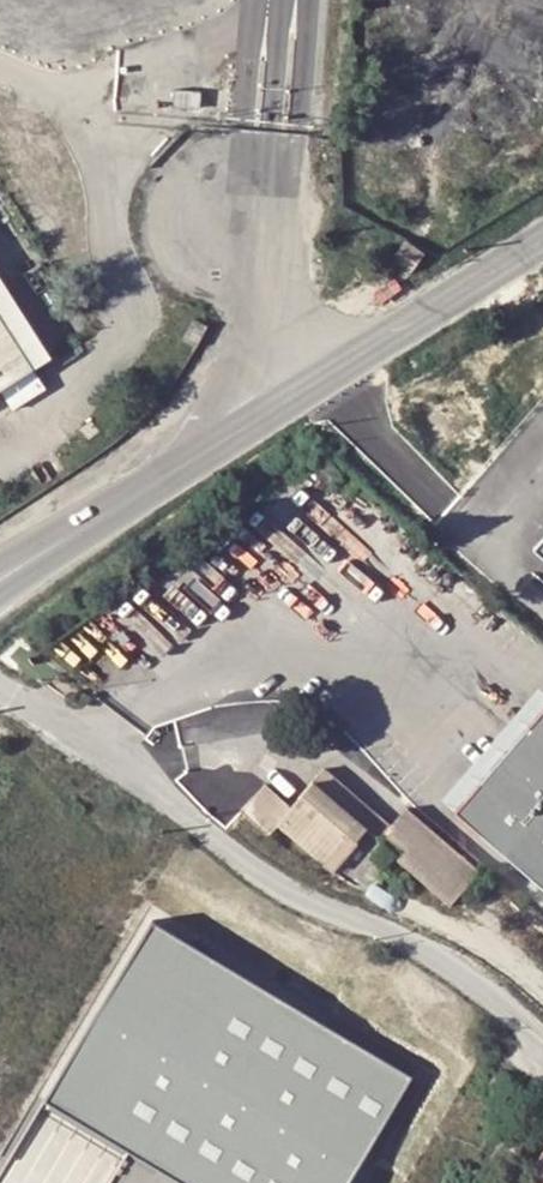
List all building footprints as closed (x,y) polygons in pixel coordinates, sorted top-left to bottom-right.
[(396,255),(415,269),(429,251),(410,237),(396,255)] [(5,400),(16,417),(49,396),(38,378),(57,367),(0,278),(0,403),(5,400)] [(528,552),(542,565),(542,536),(528,552)] [(455,811),(542,887),(542,712),(455,811)] [(259,772),(234,798),(260,823),(272,810),(341,870),(377,830),(307,773),(282,795),(259,772)] [(387,831),(408,846),(399,859),(453,897),(480,859),(405,806),(387,831)] [(152,920),(46,1100),(183,1182),(349,1182),(414,1076),(152,920)] [(523,1182),(542,1182),(542,1156),(523,1182)]
